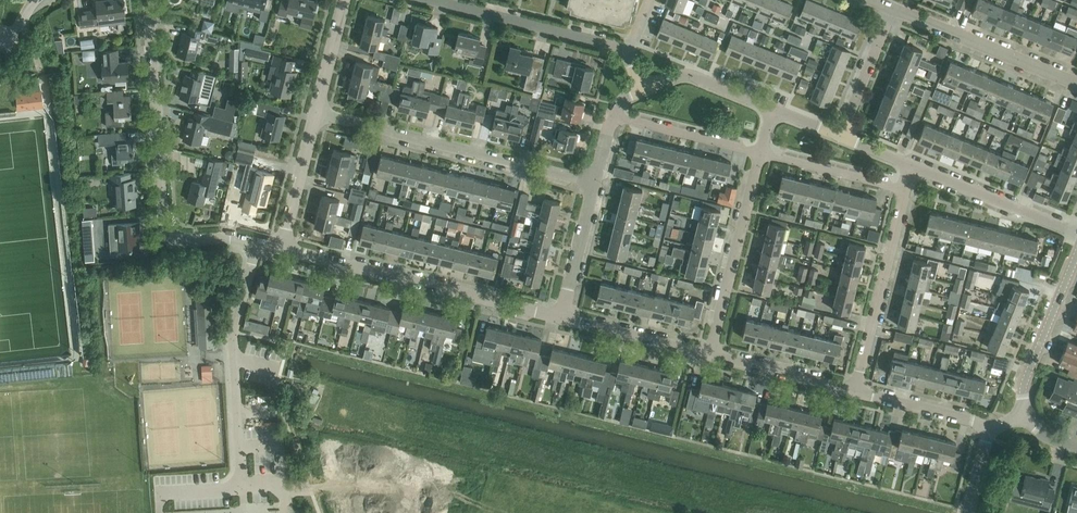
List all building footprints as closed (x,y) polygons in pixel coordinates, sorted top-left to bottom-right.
[(111,23),(127,21),(126,16),(127,16),(125,0),(115,0),(108,1),(108,0),(105,0),(96,1),(98,11),(90,12),(90,10),(79,12),(81,27),(111,23)] [(262,6),(259,18),(267,20),(272,0),(237,0),(262,6)] [(317,1),(313,0),(289,0),(289,2),(281,1),(278,14),(286,16),(287,11),(303,15),(300,25),(311,28),(317,1)] [(567,7),(577,10),(576,13),(588,17),(589,15),(604,19),(604,20),(616,23),(617,20),(627,22),(630,12),(634,13),(637,1),(635,0),(569,0),(567,7)] [(664,4),(682,11),(687,0),(666,0),(664,4)] [(758,11),(762,0),(746,0),(744,6),(758,11)] [(778,0),(762,0),(758,11),(771,17),(778,0)] [(771,17),(785,22),(792,5),(781,0),(778,0),(771,17)] [(820,4),(809,0),(806,0),(799,16),(813,22),(820,4)] [(963,10),(967,0),(958,0),(955,7),(963,10)] [(990,1),(988,0),(976,0),(971,12),(984,17),(990,1)] [(1015,11),(1019,2),(1014,0),(1013,0),(1009,9),(1003,6),(996,22),(1009,27),(1015,11)] [(1056,0),(1054,0),(1049,0),(1046,6),(1052,9),(1056,0)] [(996,22),(1003,6),(990,1),(984,17),(996,22)] [(820,4),(813,22),(826,27),(833,10),(820,4)] [(1064,14),(1071,16),(1074,8),(1068,5),(1064,14)] [(840,33),(847,16),(833,10),(826,27),(840,33)] [(1021,32),(1028,16),(1015,11),(1009,27),(1021,32)] [(716,23),(717,17),(706,14),(705,20),(716,23)] [(363,30),(389,36),(381,34),(385,19),(367,15),(363,30)] [(847,16),(840,33),(854,39),(861,21),(847,16)] [(1033,37),(1040,21),(1028,16),(1021,32),(1033,37)] [(670,42),(677,24),(663,19),(656,36),(670,42)] [(754,19),(752,26),(760,29),(762,23),(754,19)] [(1040,21),(1033,37),(1046,42),(1052,26),(1040,21)] [(412,40),(425,43),(423,50),(438,53),(442,38),(441,37),(441,39),(435,38),(438,27),(417,22),(412,40)] [(397,38),(404,40),(408,25),(401,23),(397,38)] [(677,24),(670,42),(683,47),(690,30),(677,24)] [(1052,26),(1046,42),(1058,48),(1065,31),(1052,26)] [(222,40),(225,41),(226,36),(223,36),(220,35),(189,27),(188,34),(183,32),(177,55),(194,59),(199,37),(204,38),(207,41),(214,42),(218,42),(221,42),(222,40)] [(389,36),(363,30),(360,44),(377,49),(379,40),(388,42),(389,36)] [(690,30),(683,47),(697,53),(704,35),(690,30)] [(1058,48),(1071,53),(1076,38),(1076,37),(1065,31),(1058,48)] [(455,49),(463,51),(462,56),(470,58),(469,62),(481,65),(486,46),(478,44),(480,38),(458,33),(455,49)] [(704,35),(697,53),(710,58),(718,41),(704,35)] [(738,58),(745,40),(732,35),(725,52),(738,58)] [(63,39),(54,40),(58,51),(59,52),(61,52),(64,52),(63,39)] [(261,49),(262,45),(243,40),(244,52),(268,59),(270,51),(261,49)] [(745,40),(738,58),(752,63),(759,46),(745,40)] [(82,50),(96,49),(95,41),(81,42),(82,50)] [(935,62),(935,64),(920,58),(922,50),(905,43),(899,56),(917,63),(932,70),(938,72),(941,64),(935,62)] [(532,96),(540,98),(545,81),(538,80),(544,58),(519,51),(520,48),(510,45),(505,66),(528,71),(524,88),(533,91),(532,96)] [(808,52),(791,45),(788,51),(806,58),(808,52)] [(827,58),(845,65),(850,52),(833,45),(827,58)] [(759,46),(752,63),(766,69),(773,51),(759,46)] [(126,79),(129,79),(128,62),(117,62),(117,57),(118,57),(118,49),(102,51),(103,64),(104,81),(117,80),(117,79),(126,78),(126,79)] [(375,50),(373,56),(384,59),(399,63),(400,56),(375,50)] [(779,74),(786,57),(773,51),(766,69),(779,74)] [(83,52),(83,63),(96,63),(96,52),(83,52)] [(293,71),(295,61),(274,56),(269,77),(275,78),(274,82),(272,81),(270,89),(273,89),(272,91),(290,96),(296,71),(293,71)] [(912,76),(917,63),(899,56),(894,69),(912,76)] [(229,67),(229,70),(238,70),(238,68),(238,57),(230,57),(229,67)] [(786,57),(779,74),(793,80),(800,63),(786,57)] [(839,79),(845,65),(827,58),(822,72),(839,79)] [(382,66),(397,70),(399,63),(384,59),(382,66)] [(553,75),(561,77),(562,73),(573,75),(571,84),(589,88),(593,69),(557,60),(553,75)] [(954,88),(956,83),(964,66),(950,60),(941,82),(954,88)] [(354,69),(352,76),(376,82),(379,67),(356,61),(355,62),(353,63),(352,67),(354,69)] [(969,89),(976,71),(964,66),(956,83),(969,89)] [(181,92),(179,97),(185,99),(185,98),(193,100),(204,103),(206,104),(211,84),(214,85),(217,76),(217,77),(217,75),(193,69),(191,76),(186,74),(183,83),(182,83),(181,88),(182,88),(181,92)] [(805,69),(804,79),(815,81),(817,71),(805,69)] [(894,69),(889,82),(907,89),(912,76),(894,69)] [(932,70),(929,78),(935,80),(938,72),(932,70)] [(976,71),(969,89),(982,94),(989,76),(976,71)] [(816,86),(833,93),(839,79),(822,72),(816,86)] [(348,89),(347,97),(363,101),(365,95),(366,95),(368,86),(369,86),(370,89),(376,90),(378,88),(381,89),(379,98),(389,101),(392,86),(376,82),(352,76),(350,82),(348,83),(347,87),(348,89)] [(994,99),(1002,81),(989,76),(982,94),(994,99)] [(403,88),(402,92),(398,108),(412,111),(419,81),(414,80),(412,87),(406,86),(404,86),(403,88)] [(436,110),(440,95),(430,92),(431,91),(423,89),(425,82),(419,81),(412,111),(426,115),(428,108),(436,110)] [(1014,86),(1002,81),(994,99),(1007,104),(1014,86)] [(889,82),(884,95),(902,102),(907,89),(889,82)] [(16,86),(17,93),(19,109),(44,106),(42,90),(41,90),(40,83),(16,86)] [(809,95),(810,84),(799,83),(798,93),(809,95)] [(931,90),(925,87),(924,89),(914,84),(912,91),(922,95),(928,97),(931,90)] [(392,86),(389,101),(396,102),(399,88),(392,86)] [(491,86),(488,99),(497,101),(500,88),(491,86)] [(828,106),(833,93),(816,86),(810,99),(828,106)] [(1007,104),(1020,109),(1027,92),(1014,86),(1007,104)] [(542,97),(559,101),(561,91),(545,87),(542,97)] [(122,125),(122,119),(131,118),(130,94),(123,94),(123,91),(107,92),(108,101),(114,100),(115,111),(105,112),(106,126),(122,125)] [(440,95),(436,110),(446,112),(444,119),(457,123),(465,92),(460,91),(456,106),(449,104),(450,97),(440,95)] [(465,92),(457,123),(472,126),(474,119),(482,121),(486,106),(477,104),(475,110),(467,108),(471,94),(465,92)] [(945,92),(941,101),(948,104),(950,98),(952,95),(945,92)] [(1027,92),(1020,109),(1033,115),(1040,97),(1027,92)] [(884,95),(878,108),(896,115),(902,102),(884,95)] [(922,95),(917,108),(923,110),(928,97),(922,95)] [(537,111),(540,100),(540,98),(532,96),(529,109),(537,111)] [(1040,97),(1033,115),(1045,120),(1053,102),(1040,97)] [(232,121),(237,100),(228,98),(225,107),(216,105),(213,116),(232,121)] [(536,115),(545,117),(554,120),(556,113),(580,119),(584,103),(565,98),(563,106),(540,100),(537,111),(536,115)] [(956,107),(958,102),(950,98),(948,104),(956,107)] [(281,107),(259,101),(257,113),(267,115),(262,136),(279,140),(285,116),(279,114),(281,107)] [(497,109),(491,131),(505,135),(510,113),(512,106),(512,105),(507,104),(505,111),(497,109)] [(939,104),(938,104),(936,110),(944,113),(946,107),(939,104)] [(968,105),(965,111),(973,115),(975,109),(968,105)] [(1053,119),(1061,122),(1066,109),(1058,106),(1053,119)] [(946,107),(944,113),(952,116),(955,110),(946,107)] [(878,108),(873,120),(891,128),(896,115),(878,108)] [(981,118),(983,112),(975,109),(973,115),(981,118)] [(207,130),(238,137),(238,123),(232,121),(213,116),(195,112),(194,119),(189,117),(183,140),(200,144),(204,127),(208,128),(207,130)] [(915,112),(912,120),(918,123),(921,115),(915,112)] [(510,113),(505,135),(519,138),(521,131),(526,132),(529,121),(523,119),(522,122),(515,120),(517,114),(510,113)] [(969,123),(972,117),(964,114),(962,120),(969,123)] [(545,117),(536,115),(530,141),(536,142),(540,128),(542,128),(545,117)] [(993,116),(991,122),(998,125),(1001,119),(993,116)] [(972,117),(969,123),(977,126),(980,120),(972,117)] [(1009,122),(1001,119),(998,125),(1006,128),(1009,122)] [(1048,132),(1056,136),(1059,130),(1055,128),(1058,121),(1061,122),(1053,119),(1048,132)] [(905,135),(912,138),(918,123),(912,120),(910,125),(905,135)] [(925,123),(917,140),(930,146),(938,128),(925,123)] [(995,134),(997,128),(989,124),(987,131),(995,134)] [(1024,135),(1026,129),(1018,126),(1016,132),(1024,135)] [(578,134),(577,133),(557,128),(554,143),(556,143),(556,145),(572,149),(575,140),(577,140),(578,134)] [(930,146),(943,151),(951,133),(938,128),(930,146)] [(997,128),(995,134),(1003,137),(1005,131),(997,128)] [(1026,129),(1024,135),(1032,138),(1034,133),(1026,129)] [(126,132),(98,134),(99,143),(113,142),(114,153),(112,153),(113,163),(113,167),(125,166),(125,162),(125,160),(135,160),(133,139),(126,139),(126,132)] [(1056,136),(1048,132),(1045,137),(1054,141),(1056,136)] [(956,156),(963,138),(951,133),(943,151),(956,156)] [(346,135),(344,142),(353,144),(354,138),(346,135)] [(1020,144),(1023,138),(1015,135),(1012,141),(1020,144)] [(646,160),(650,142),(637,138),(631,162),(637,163),(638,158),(646,160)] [(969,162),(976,144),(963,138),(956,156),(969,162)] [(659,164),(664,145),(650,142),(646,160),(659,164)] [(1063,146),(1061,152),(1076,159),(1076,144),(1072,142),(1069,149),(1063,146)] [(237,151),(254,155),(253,155),(255,148),(239,144),(237,151)] [(982,167),(989,149),(976,144),(969,162),(982,167)] [(664,145),(659,164),(672,167),(677,148),(664,145)] [(686,170),(690,152),(677,148),(672,167),(686,170)] [(353,163),(355,155),(333,149),(330,164),(354,170),(356,164),(353,163)] [(989,149),(982,167),(994,172),(1001,154),(989,149)] [(1016,154),(1003,149),(1001,154),(994,172),(1007,177),(1014,159),(1016,154)] [(699,174),(704,155),(690,152),(686,170),(699,174)] [(1037,158),(1046,161),(1048,156),(1039,152),(1037,158)] [(1061,168),(1076,174),(1076,173),(1076,159),(1061,152),(1058,158),(1064,161),(1061,168)] [(390,177),(395,159),(378,155),(374,173),(390,177)] [(704,155),(699,174),(712,177),(717,158),(704,155)] [(224,174),(228,162),(208,157),(202,182),(193,180),(188,199),(204,203),(207,193),(215,195),(220,173),(224,174)] [(370,174),(374,159),(367,158),(363,172),(370,174)] [(717,158),(712,177),(726,180),(731,162),(717,158)] [(1035,163),(1043,167),(1046,161),(1037,158),(1035,163)] [(403,181),(408,162),(395,159),(390,177),(403,181)] [(1014,159),(1007,177),(1020,182),(1027,165),(1014,159)] [(403,181),(416,184),(421,165),(408,162),(403,181)] [(343,183),(345,175),(352,177),(354,170),(330,164),(326,179),(343,183)] [(430,187),(435,169),(421,165),(416,184),(430,187)] [(634,172),(615,167),(613,174),(632,179),(633,173),(634,172)] [(1072,187),(1076,174),(1061,168),(1059,174),(1053,172),(1051,178),(1072,187)] [(443,191),(448,172),(435,169),(430,187),(443,191)] [(273,174),(256,170),(251,191),(247,190),(243,208),(255,211),(258,203),(266,205),(273,174)] [(1046,176),(1032,170),(1027,184),(1034,187),(1037,179),(1044,182),(1054,186),(1051,194),(1066,200),(1072,187),(1051,178),(1046,176)] [(457,194),(461,175),(448,172),(443,191),(457,194)] [(129,173),(110,175),(111,183),(115,183),(117,207),(135,205),(134,190),(136,190),(135,179),(130,180),(129,173)] [(640,182),(642,175),(633,173),(632,179),(632,180),(640,182)] [(470,197),(474,179),(461,175),(457,194),(470,197)] [(649,184),(650,178),(642,175),(640,182),(649,184)] [(791,197),(796,178),(782,175),(777,193),(791,197)] [(810,181),(796,178),(791,197),(805,200),(810,181)] [(474,179),(470,197),(483,201),(488,182),(474,179)] [(658,186),(667,189),(669,182),(660,180),(658,186)] [(390,181),(387,190),(396,194),(399,185),(390,181)] [(810,181),(805,200),(818,204),(823,185),(810,181)] [(488,182),(483,201),(497,204),(501,185),(488,182)] [(680,192),(682,186),(669,182),(667,189),(680,192)] [(501,185),(497,204),(510,207),(515,189),(501,185)] [(620,199),(639,204),(642,190),(624,185),(620,199)] [(719,191),(717,201),(732,205),(737,188),(726,185),(724,192),(719,191)] [(831,207),(836,188),(823,185),(818,204),(817,208),(823,210),(824,205),(831,207)] [(693,195),(695,189),(682,186),(680,192),(693,195)] [(352,187),(350,194),(365,197),(366,191),(352,187)] [(844,215),(849,191),(836,188),(831,207),(845,210),(843,215),(844,215)] [(695,189),(693,195),(702,197),(703,191),(695,189)] [(858,213),(863,195),(849,191),(844,215),(857,218),(858,213)] [(227,192),(225,217),(235,218),(237,193),(227,192)] [(386,195),(377,192),(376,199),(384,201),(386,195)] [(542,206),(536,204),(536,205),(527,202),(529,195),(521,193),(517,207),(556,216),(560,202),(544,198),(542,206)] [(363,204),(365,197),(350,194),(348,200),(363,204)] [(322,195),(318,211),(335,215),(339,200),(322,195)] [(392,203),(394,197),(386,195),(384,201),(392,203)] [(863,195),(858,213),(872,217),(876,198),(863,195)] [(412,201),(404,199),(402,205),(411,207),(412,201)] [(617,212),(636,217),(639,204),(620,199),(617,212)] [(673,199),(671,207),(677,209),(679,200),(673,199)] [(419,209),(420,203),(412,201),(411,207),(419,209)] [(661,209),(667,211),(669,203),(663,201),(661,209)] [(698,219),(717,224),(720,210),(711,207),(712,203),(703,201),(698,219)] [(387,211),(395,213),(397,207),(389,205),(387,211)] [(430,206),(429,212),(437,214),(439,208),(430,206)] [(403,215),(405,209),(397,207),(395,213),(403,215)] [(537,226),(553,230),(556,216),(517,207),(516,213),(533,217),(531,224),(537,226)] [(437,214),(446,216),(447,210),(439,208),(437,214)] [(659,218),(665,220),(667,211),(661,209),(659,218)] [(787,213),(786,219),(794,221),(796,215),(797,211),(789,209),(788,213),(787,213)] [(97,218),(97,210),(84,210),(84,218),(97,218)] [(332,229),(333,222),(350,226),(352,219),(335,215),(318,211),(314,225),(332,229)] [(414,217),(422,219),(422,220),(423,213),(415,211),(414,217)] [(786,219),(787,213),(779,211),(778,217),(786,219)] [(353,212),(351,218),(359,220),(360,214),(353,212)] [(455,218),(464,220),(466,214),(457,212),(455,218)] [(636,217),(617,212),(613,226),(632,230),(636,217)] [(939,234),(944,215),(930,212),(925,230),(939,234)] [(431,215),(423,213),(422,220),(430,222),(432,216),(431,215)] [(952,237),(957,218),(944,215),(939,234),(952,237)] [(448,226),(450,220),(437,217),(435,223),(448,226)] [(666,225),(673,227),(675,219),(668,217),(666,225)] [(806,217),(804,224),(812,226),(814,219),(806,217)] [(957,218),(952,237),(966,241),(970,222),(957,218)] [(348,233),(355,235),(359,221),(352,219),(350,226),(348,233)] [(484,219),(482,225),(491,227),(492,221),(484,219)] [(695,232),(714,237),(717,224),(698,219),(695,232)] [(786,227),(787,222),(772,219),(770,223),(769,223),(766,235),(782,240),(786,227)] [(814,219),(812,226),(821,228),(822,221),(814,219)] [(391,230),(393,222),(387,220),(385,227),(386,227),(385,229),(378,227),(373,246),(386,249),(391,230)] [(450,220),(448,226),(447,230),(456,232),(457,228),(462,229),(463,223),(450,220)] [(492,221),(491,227),(499,229),(508,231),(509,224),(493,220),(492,221)] [(139,234),(138,222),(109,224),(111,256),(123,255),(122,250),(138,249),(137,234),(139,234)] [(970,222),(966,241),(979,244),(984,225),(970,222)] [(373,246),(378,227),(364,223),(359,242),(373,246)] [(463,223),(462,229),(467,230),(467,231),(475,233),(477,227),(463,223)] [(648,235),(661,238),(664,225),(657,223),(656,228),(650,227),(648,235)] [(832,224),(831,230),(839,232),(841,226),(832,224)] [(664,234),(671,236),(673,227),(666,225),(664,234)] [(984,225),(979,244),(992,247),(997,228),(984,225)] [(521,236),(549,243),(553,230),(537,226),(535,233),(529,231),(529,232),(522,230),(521,236)] [(610,239),(629,244),(632,230),(613,226),(610,239)] [(849,228),(841,226),(839,232),(847,234),(849,228)] [(411,235),(404,234),(400,252),(413,256),(418,237),(420,228),(413,227),(411,235)] [(483,235),(485,229),(477,227),(475,233),(483,235)] [(997,228),(992,247),(1005,251),(1010,232),(997,228)] [(400,252),(404,234),(391,230),(386,249),(400,252)] [(495,231),(493,237),(506,240),(507,234),(495,231)] [(85,232),(83,232),(85,262),(87,262),(94,261),(92,232),(85,232)] [(695,232),(692,245),(710,250),(714,237),(695,232)] [(1005,251),(1019,254),(1023,235),(1010,232),(1005,251)] [(438,242),(431,240),(426,259),(440,262),(444,244),(446,235),(440,233),(438,242)] [(652,245),(658,247),(661,238),(648,235),(654,236),(652,245)] [(762,249),(779,253),(782,240),(766,235),(762,249)] [(1017,260),(1024,262),(1025,256),(1033,257),(1037,239),(1023,235),(1019,254),(1017,260)] [(530,253),(546,257),(549,243),(521,236),(519,242),(526,244),(532,246),(530,253)] [(426,259),(431,240),(418,237),(413,256),(426,259)] [(453,266),(457,247),(459,240),(453,238),(451,245),(444,244),(440,262),(453,266)] [(629,244),(610,239),(607,253),(625,258),(629,244)] [(805,245),(812,247),(814,241),(806,239),(805,245)] [(825,244),(817,242),(815,248),(823,250),(825,244)] [(845,255),(862,260),(865,247),(849,242),(845,255)] [(660,252),(666,253),(668,246),(662,244),(660,252)] [(671,255),(688,259),(707,264),(710,250),(692,245),(690,251),(674,246),(671,255)] [(803,252),(811,254),(812,247),(805,245),(803,252)] [(915,251),(934,256),(936,250),(916,245),(915,251)] [(466,269),(471,250),(457,247),(453,266),(466,269)] [(814,255),(821,257),(823,250),(815,248),(814,255)] [(762,249),(759,262),(776,266),(783,268),(786,255),(779,253),(762,249)] [(471,250),(466,269),(479,272),(484,253),(471,250)] [(944,252),(936,250),(934,256),(942,258),(944,252)] [(493,252),(492,256),(484,253),(479,272),(493,276),(498,257),(497,257),(499,253),(493,252)] [(665,260),(667,261),(668,257),(665,257),(666,253),(660,252),(658,261),(664,262),(665,260)] [(543,270),(546,257),(530,253),(528,260),(515,257),(505,255),(504,261),(543,270)] [(962,256),(958,255),(953,254),(952,261),(960,263),(962,256)] [(650,255),(648,263),(654,265),(656,256),(650,255)] [(842,268),(859,273),(862,260),(845,255),(842,268)] [(1045,255),(1043,263),(1049,265),(1051,256),(1045,255)] [(968,265),(970,258),(962,256),(960,263),(968,265)] [(934,278),(938,260),(928,258),(927,260),(923,258),(922,261),(914,259),(910,272),(927,276),(934,278)] [(707,264),(688,259),(685,273),(704,277),(707,264)] [(501,274),(509,276),(539,284),(543,270),(504,261),(501,274)] [(618,269),(620,264),(606,261),(605,267),(613,269),(614,268),(618,269)] [(988,263),(981,261),(980,261),(979,267),(987,269),(988,263)] [(756,275),(773,279),(776,266),(759,262),(756,275)] [(997,265),(994,264),(988,263),(987,269),(995,271),(997,265)] [(631,274),(633,267),(625,265),(623,272),(631,274)] [(800,265),(798,272),(806,274),(807,267),(800,265)] [(633,267),(631,274),(640,276),(641,269),(633,267)] [(810,268),(809,274),(817,276),(818,270),(810,268)] [(856,286),(859,273),(842,268),(839,282),(856,286)] [(1007,268),(1005,274),(1013,276),(1015,271),(1015,269),(1007,268)] [(1032,281),(1033,275),(1015,271),(1013,276),(1032,281)] [(280,292),(284,276),(271,272),(269,279),(261,277),(256,295),(272,299),(271,302),(277,303),(280,292)] [(658,280),(660,274),(651,272),(650,278),(658,280)] [(797,279),(804,280),(804,281),(806,274),(798,272),(797,279)] [(907,285),(924,289),(927,276),(910,272),(907,285)] [(666,282),(668,276),(660,274),(658,280),(666,282)] [(807,281),(815,283),(817,276),(809,274),(807,281)] [(773,279),(756,275),(752,289),(769,293),(773,279)] [(280,292),(287,294),(293,295),(297,279),(284,276),(280,292)] [(956,276),(954,283),(962,285),(964,278),(956,276)] [(1008,296),(1024,303),(1029,290),(1018,285),(1020,281),(1003,277),(1000,285),(1011,289),(1008,296)] [(685,287),(686,280),(678,278),(676,285),(685,287)] [(306,299),(311,282),(297,279),(293,295),(306,299)] [(965,286),(973,288),(975,281),(967,279),(965,286)] [(686,280),(685,287),(693,289),(695,282),(686,280)] [(323,315),(328,297),(322,295),(324,286),(311,282),(306,299),(302,316),(308,317),(310,313),(317,314),(323,315)] [(610,304),(614,286),(600,282),(596,301),(610,304)] [(839,282),(835,295),(852,299),(856,286),(839,282)] [(953,290),(961,292),(962,285),(954,283),(953,290)] [(793,292),(800,294),(801,294),(803,287),(795,285),(793,292)] [(924,289),(907,285),(904,298),(921,302),(926,303),(927,297),(922,296),(924,289)] [(614,286),(610,304),(623,308),(628,289),(614,286)] [(813,290),(806,288),(805,288),(804,294),(812,296),(813,290)] [(636,311),(641,292),(628,289),(623,308),(636,311)] [(284,305),(287,294),(280,292),(277,303),(284,305)] [(641,292),(636,311),(650,314),(654,296),(641,292)] [(962,299),(970,301),(972,294),(964,292),(962,299)] [(336,294),(335,298),(332,311),(331,316),(338,318),(336,324),(342,325),(345,314),(349,298),(336,294)] [(296,314),(300,315),(302,316),(306,299),(293,295),(291,303),(299,305),(296,314)] [(849,313),(852,299),(835,295),(832,309),(849,313)] [(212,296),(197,297),(200,346),(214,345),(212,296)] [(663,318),(668,299),(654,296),(650,314),(663,318)] [(1003,309),(1019,315),(1024,303),(1008,296),(1003,309)] [(331,317),(331,316),(332,311),(335,298),(328,297),(323,315),(331,317)] [(760,305),(761,299),(753,297),(751,303),(760,305)] [(345,314),(351,316),(358,317),(363,301),(349,298),(345,314)] [(900,311),(917,316),(921,302),(904,298),(900,311)] [(668,299),(663,318),(677,321),(681,302),(668,299)] [(968,307),(970,301),(962,299),(960,305),(968,307)] [(369,332),(376,305),(363,301),(358,317),(357,323),(365,324),(363,330),(369,332)] [(771,301),(770,307),(778,309),(779,303),(771,301)] [(681,302),(677,321),(690,324),(695,306),(681,302)] [(786,312),(788,306),(788,305),(779,303),(778,309),(786,312)] [(948,309),(956,311),(957,305),(949,303),(948,309)] [(391,332),(396,311),(389,309),(390,308),(376,305),(369,332),(375,334),(376,330),(384,332),(384,330),(391,332)] [(400,322),(407,323),(404,335),(411,336),(409,343),(418,309),(404,305),(402,312),(396,311),(391,332),(397,333),(400,322)] [(1003,309),(996,307),(994,312),(997,314),(1000,315),(997,321),(1013,328),(1019,315),(1003,309)] [(804,316),(806,310),(798,308),(796,314),(804,316)] [(415,345),(419,326),(426,328),(431,312),(418,309),(409,343),(415,345)] [(946,316),(954,318),(956,311),(948,309),(946,316)] [(806,310),(804,316),(813,318),(814,312),(806,310)] [(917,316),(900,311),(897,325),(914,329),(917,316)] [(431,312),(426,328),(434,330),(429,348),(435,350),(437,343),(444,315),(431,312)] [(349,327),(351,316),(345,314),(342,325),(349,327)] [(823,321),(831,323),(832,316),(824,314),(823,321)] [(444,315),(437,343),(443,344),(444,339),(458,342),(462,328),(456,327),(458,319),(444,315)] [(846,326),(847,320),(832,316),(831,323),(846,326)] [(955,325),(963,328),(965,320),(957,318),(955,325)] [(746,319),(742,337),(756,341),(760,322),(746,319)] [(992,334),(1008,341),(1013,328),(997,321),(992,334)] [(769,344),(774,325),(760,322),(756,341),(769,344)] [(774,325),(769,344),(782,347),(787,329),(788,324),(783,322),(782,327),(774,325)] [(942,329),(950,331),(952,324),(944,322),(942,329)] [(264,324),(258,323),(256,330),(262,332),(264,324)] [(962,333),(963,328),(955,325),(954,332),(962,333)] [(479,333),(475,346),(472,359),(492,364),(501,329),(487,326),(485,334),(479,333)] [(491,370),(497,372),(498,365),(499,365),(502,354),(508,355),(514,333),(501,329),(492,364),(491,370)] [(796,351),(800,332),(787,329),(782,347),(796,351)] [(814,335),(800,332),(796,351),(809,354),(814,335)] [(515,366),(520,367),(521,364),(520,363),(527,336),(514,333),(508,355),(516,357),(514,362),(516,362),(515,366)] [(836,361),(841,342),(843,335),(835,333),(833,340),(827,339),(822,357),(836,361)] [(904,341),(911,343),(913,335),(906,333),(904,341)] [(1008,341),(992,334),(987,347),(1003,353),(1008,341)] [(822,357),(827,339),(814,335),(809,354),(822,357)] [(529,354),(537,356),(534,367),(540,368),(544,355),(538,353),(541,339),(527,336),(520,363),(521,364),(527,365),(529,354)] [(919,337),(917,345),(924,346),(926,338),(919,337)] [(926,338),(924,346),(930,348),(933,340),(926,338)] [(1076,357),(1076,344),(1068,340),(1063,351),(1076,357)] [(945,343),(943,351),(950,353),(952,345),(945,343)] [(952,345),(950,353),(957,354),(959,346),(952,345)] [(365,357),(375,359),(376,350),(367,348),(365,357)] [(553,378),(558,379),(566,352),(552,348),(550,356),(544,355),(540,368),(547,370),(548,365),(555,366),(553,378)] [(976,359),(978,351),(972,349),(970,358),(976,359)] [(978,351),(976,359),(983,361),(985,353),(978,351)] [(1076,377),(1076,357),(1063,351),(1059,362),(1070,367),(1067,373),(1076,377)] [(573,379),(575,371),(579,355),(566,352),(558,379),(565,381),(566,377),(573,379)] [(575,371),(582,373),(579,384),(580,385),(577,394),(583,395),(583,393),(592,358),(579,355),(575,371)] [(940,369),(933,367),(929,384),(941,387),(946,370),(949,357),(942,355),(940,362),(941,362),(940,369)] [(903,377),(907,361),(893,357),(889,374),(903,377)] [(995,357),(993,366),(1006,369),(1009,360),(995,357)] [(607,385),(611,372),(604,370),(606,362),(592,358),(583,393),(590,394),(592,384),(599,386),(598,391),(604,392),(606,385),(607,385)] [(626,391),(634,363),(620,359),(617,373),(611,372),(607,385),(614,387),(615,381),(622,383),(620,390),(626,391)] [(915,381),(920,364),(907,361),(903,377),(915,381)] [(633,393),(636,381),(643,382),(647,366),(634,363),(626,391),(627,392),(632,393),(633,393)] [(929,384),(933,367),(920,364),(915,381),(929,384)] [(212,374),(212,365),(202,366),(202,374),(212,374)] [(650,384),(647,396),(653,398),(660,369),(647,366),(643,382),(650,384)] [(195,379),(194,368),(182,369),(183,380),(195,379)] [(166,381),(166,369),(143,369),(143,382),(166,381)] [(460,381),(465,383),(468,371),(463,369),(460,381)] [(653,398),(659,399),(661,392),(671,394),(672,390),(670,389),(674,373),(660,369),(653,398)] [(955,390),(959,374),(946,370),(941,387),(955,390)] [(968,394),(972,377),(959,374),(955,390),(968,394)] [(972,377),(968,394),(981,397),(985,380),(972,377)] [(1076,379),(1075,382),(1069,380),(1068,382),(1058,377),(1053,391),(1050,398),(1066,404),(1063,410),(1076,415),(1076,380),(1076,379)] [(708,412),(715,383),(702,380),(699,389),(691,387),(686,407),(693,409),(693,408),(708,412)] [(715,383),(708,412),(715,413),(718,401),(725,403),(729,386),(715,383)] [(729,386),(725,403),(722,411),(730,413),(729,417),(735,418),(742,390),(729,386)] [(672,390),(671,394),(669,403),(676,405),(679,391),(672,389),(672,390)] [(756,422),(761,402),(754,400),(756,393),(742,390),(735,418),(733,425),(734,425),(740,426),(743,414),(750,416),(749,420),(756,422)] [(312,391),(305,407),(313,411),(320,395),(312,391)] [(761,402),(756,422),(762,424),(764,418),(771,420),(768,432),(774,434),(781,405),(767,402),(767,404),(761,402)] [(774,434),(780,435),(782,429),(789,430),(790,425),(794,409),(781,405),(774,434)] [(628,425),(631,409),(623,408),(620,424),(628,425)] [(794,442),(799,443),(800,440),(801,440),(808,412),(794,409),(790,425),(798,427),(794,442)] [(706,420),(713,421),(715,413),(708,412),(706,420)] [(808,412),(801,440),(807,442),(808,436),(816,438),(816,437),(819,438),(818,438),(822,439),(826,425),(819,424),(821,415),(808,412)] [(829,441),(830,435),(837,437),(834,449),(832,450),(831,455),(832,457),(838,459),(840,450),(841,450),(848,422),(834,418),(832,427),(826,425),(822,439),(829,441)] [(652,420),(650,429),(672,434),(674,426),(652,420)] [(857,441),(861,425),(848,422),(841,450),(846,452),(847,449),(854,451),(855,448),(857,441)] [(862,449),(861,455),(867,457),(874,429),(861,425),(857,441),(855,448),(862,449)] [(889,456),(892,442),(886,440),(888,432),(874,429),(867,457),(873,458),(876,446),(883,448),(882,454),(889,456)] [(908,462),(915,433),(902,429),(898,443),(892,442),(889,456),(895,457),(898,446),(905,448),(902,460),(908,462)] [(911,475),(917,451),(924,452),(929,436),(915,433),(908,462),(907,465),(908,465),(906,474),(911,475)] [(780,435),(774,434),(772,443),(778,444),(780,435)] [(932,454),(928,476),(932,477),(935,468),(938,456),(942,439),(929,436),(924,452),(932,454)] [(942,439),(938,456),(935,468),(941,469),(943,457),(952,459),(950,465),(957,467),(960,453),(953,451),(956,443),(942,439)] [(867,457),(861,455),(859,465),(865,466),(867,457)] [(805,459),(796,457),(794,465),(803,467),(805,459)] [(389,491),(391,477),(370,474),(368,488),(389,491)] [(1016,481),(1013,491),(1020,493),(1038,498),(1036,505),(1049,508),(1054,489),(1047,487),(1049,480),(1040,478),(1040,479),(1025,475),(1023,482),(1016,481)] [(1068,507),(1076,509),(1076,486),(1073,485),(1068,507)]
